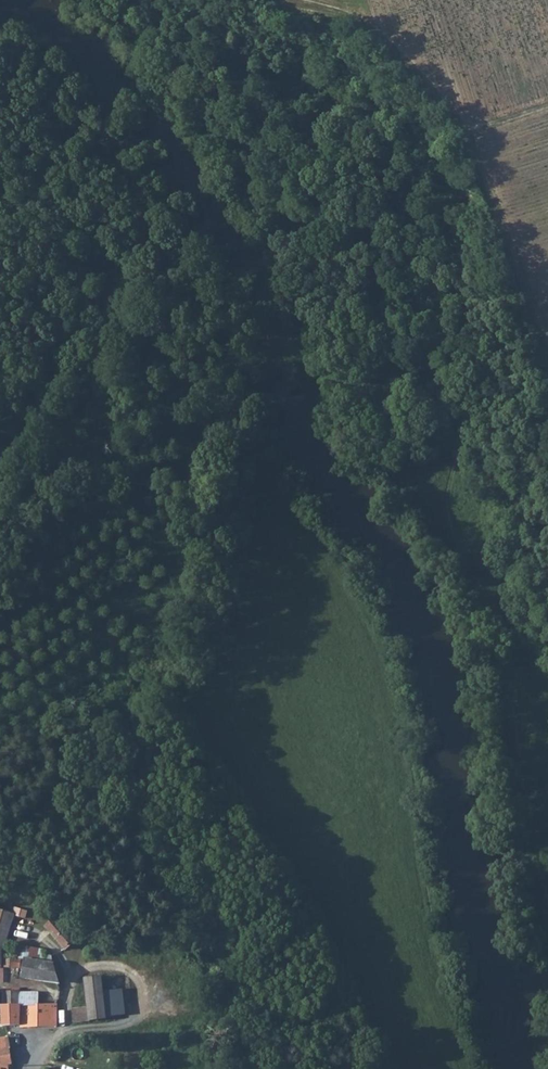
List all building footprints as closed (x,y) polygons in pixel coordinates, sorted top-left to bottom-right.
[(37,910),(24,906),(21,914),(23,915),(35,918),(37,910)] [(21,914),(2,908),(0,912),(0,951),(9,950),(23,915),(21,914)] [(62,950),(77,941),(60,917),(46,926),(62,950)] [(26,959),(22,948),(9,950),(0,951),(0,969),(6,969),(6,959),(13,959),(13,969),(26,969),(26,959)] [(61,985),(57,963),(31,959),(35,986),(61,985)] [(89,1008),(74,1009),(74,1022),(104,1021),(103,980),(90,981),(89,1008)] [(9,1028),(42,1028),(55,1007),(50,1006),(29,1004),(30,995),(4,988),(3,993),(0,992),(0,1014),(9,1015),(9,1028)] [(29,1004),(50,1006),(52,1000),(30,995),(29,1004)] [(12,1042),(0,1042),(0,1053),(13,1052),(12,1042)] [(7,1067),(14,1067),(13,1052),(0,1053),(0,1068),(7,1068),(7,1067)]
